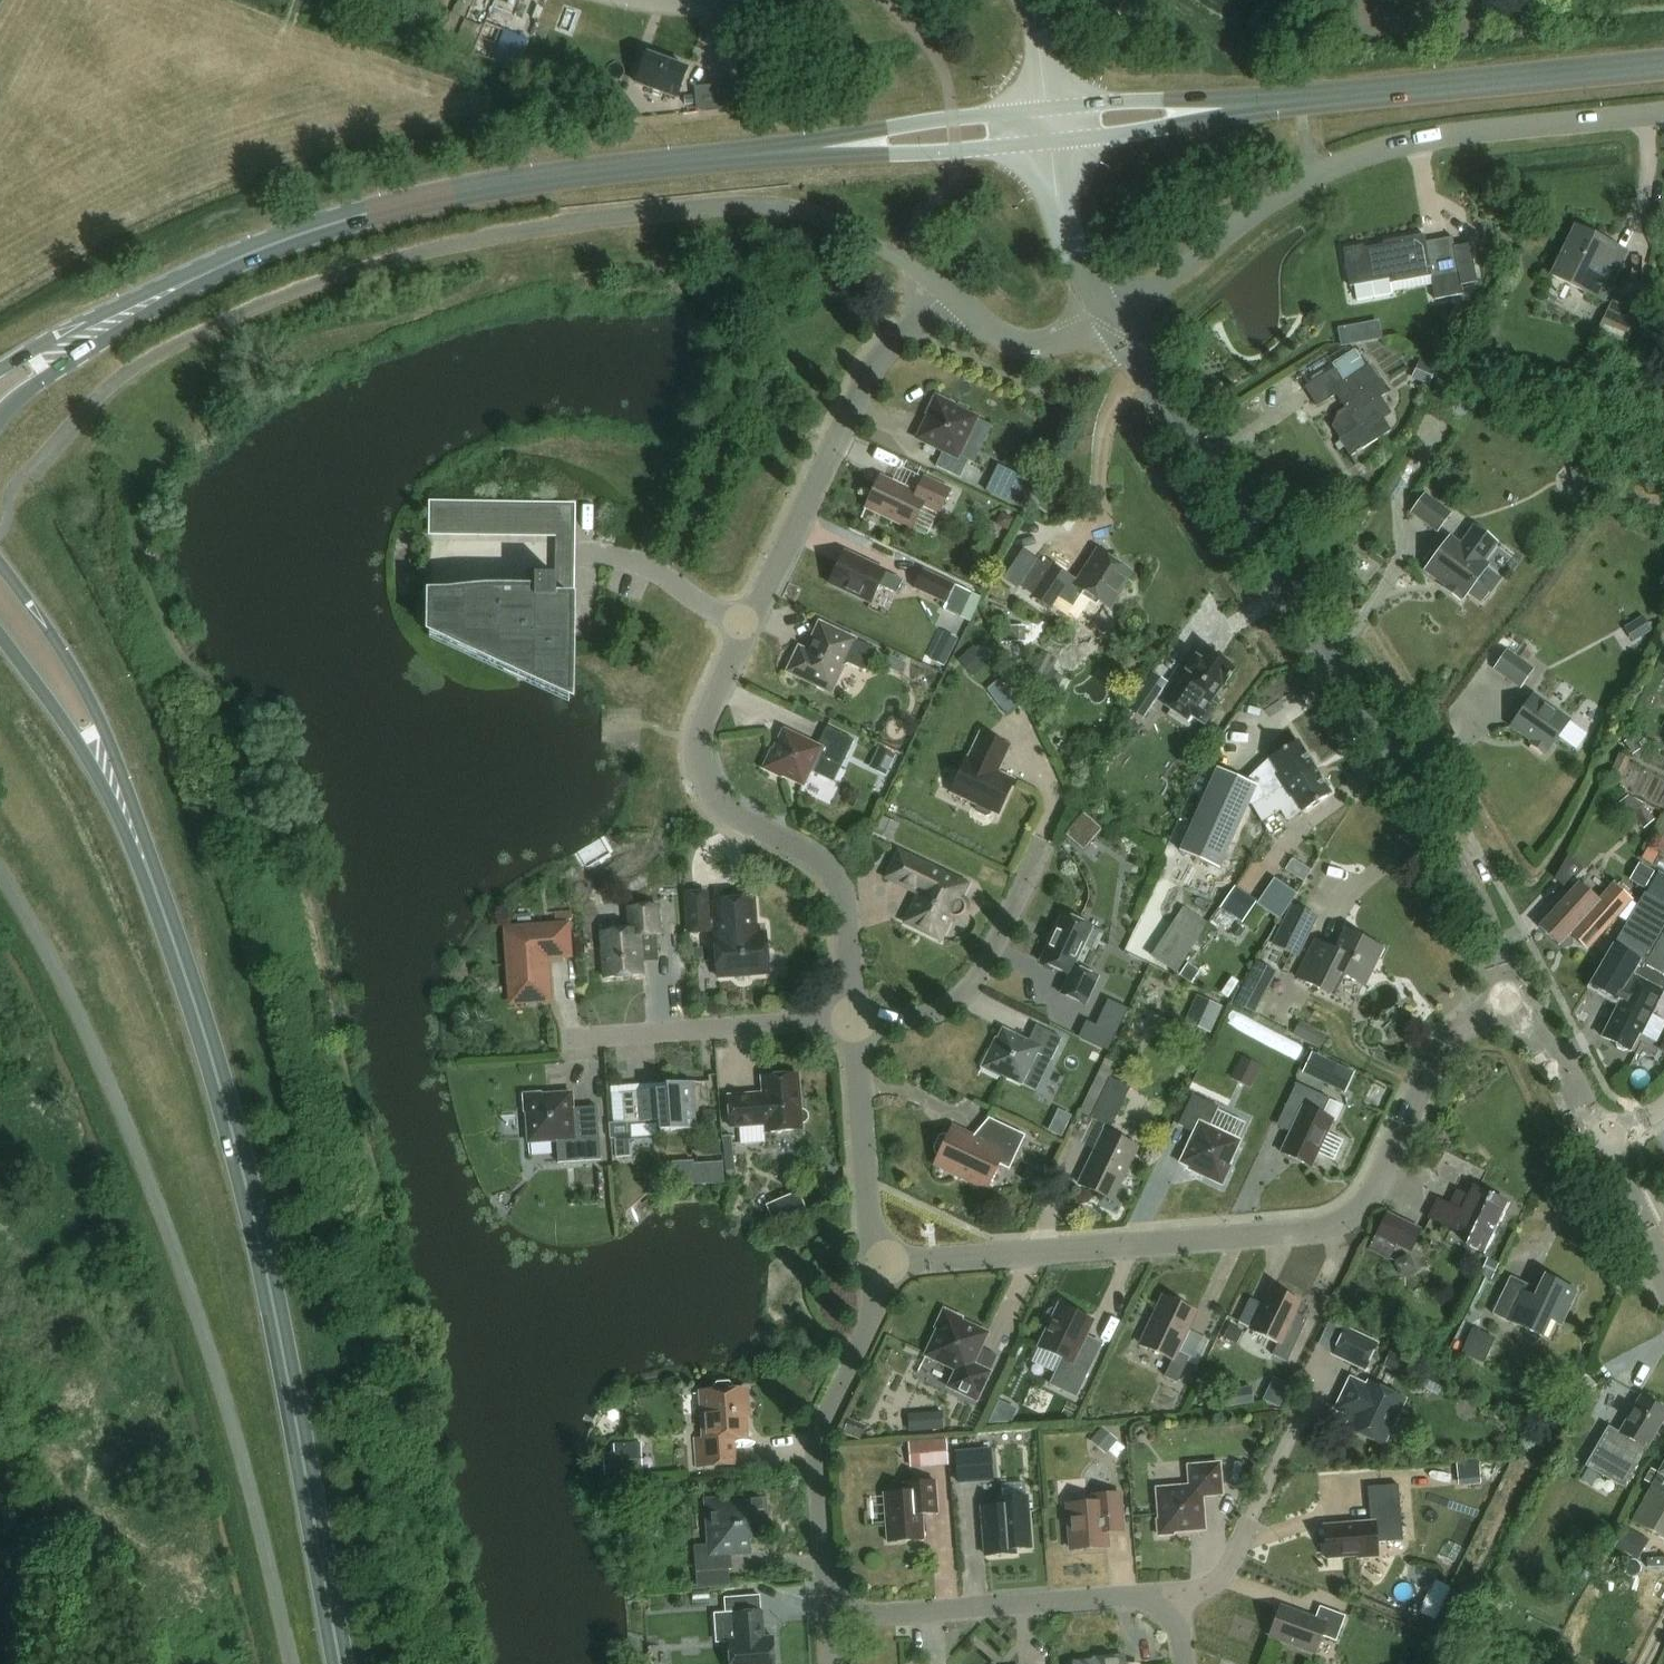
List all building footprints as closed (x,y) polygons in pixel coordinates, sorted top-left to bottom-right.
[(676,98),(687,69),(646,52),(634,81),(676,98)] [(1602,301),(1628,250),(1576,224),(1551,276),(1602,301)] [(1471,242),(1455,245),(1454,235),(1425,240),(1423,233),(1382,240),(1383,247),(1363,250),(1362,244),(1344,247),(1351,284),(1391,277),(1392,282),(1432,275),(1437,298),(1465,293),(1464,284),(1478,281),(1471,242)] [(1613,301),(1597,333),(1627,347),(1642,315),(1613,301)] [(1335,370),(1306,389),(1317,406),(1336,393),(1351,416),(1356,413),(1363,423),(1340,439),(1351,456),(1392,429),(1381,413),(1388,408),(1380,396),(1389,391),(1370,363),(1366,366),(1355,349),(1332,364),(1335,370)] [(1428,385),(1439,362),(1422,354),(1412,378),(1428,385)] [(929,416),(918,437),(944,449),(936,465),(960,477),(968,459),(958,454),(976,417),(954,407),(955,404),(936,395),(926,414),(929,416)] [(1022,500),(1028,478),(999,470),(993,492),(1022,500)] [(880,475),(865,507),(911,529),(921,508),(938,515),(950,489),(924,476),(916,492),(880,475)] [(1453,513),(1426,493),(1411,513),(1438,533),(1453,513)] [(433,504),(432,532),(571,534),(571,544),(573,544),(573,506),(433,504)] [(1464,596),(1486,566),(1483,563),(1499,542),(1474,524),(1459,545),(1450,538),(1439,553),(1433,548),(1424,559),(1431,564),(1428,568),(1450,585),(1447,588),(1459,598),(1462,594),(1464,596)] [(844,552),(830,582),(871,601),(879,585),(896,593),(903,579),(844,552)] [(1106,607),(1129,574),(1099,553),(1077,584),(1053,568),(1033,596),(1049,606),(1056,597),(1070,607),(1081,590),(1106,607)] [(947,603),(956,583),(924,568),(915,588),(947,603)] [(570,678),(572,585),(556,584),(557,576),(534,575),(534,591),(486,590),(449,594),(427,594),(428,595),(427,596),(431,596),(430,629),(464,630),(464,645),(499,646),(498,661),(533,662),(533,677),(570,678)] [(981,597),(972,592),(973,591),(956,583),(947,603),(944,608),(970,621),(981,597)] [(1635,641),(1652,630),(1643,616),(1626,627),(1635,641)] [(864,670),(874,648),(820,622),(806,650),(799,647),(788,671),(817,685),(816,687),(825,691),(826,689),(831,691),(844,664),(849,663),(864,670)] [(939,625),(928,653),(951,662),(963,635),(939,625)] [(989,663),(974,645),(958,659),(973,677),(989,663)] [(1536,667),(1508,648),(1494,668),(1522,688),(1536,667)] [(1225,686),(1236,671),(1205,649),(1188,672),(1192,675),(1168,709),(1186,722),(1191,714),(1205,724),(1218,706),(1209,699),(1221,683),(1225,686)] [(885,667),(900,674),(905,662),(890,656),(885,667)] [(1168,682),(1153,672),(1130,708),(1145,717),(1168,682)] [(1548,751),(1570,720),(1532,694),(1511,724),(1533,740),(1530,745),(1543,754),(1546,750),(1548,751)] [(841,767),(854,739),(827,726),(817,745),(784,729),(774,750),(772,749),(763,768),(782,777),(783,775),(803,784),(817,756),(841,767)] [(967,758),(951,791),(978,804),(977,807),(978,811),(986,815),(990,814),(992,810),(998,813),(1013,779),(997,772),(1009,746),(981,732),(969,759),(967,758)] [(1252,806),(1315,767),(1299,741),(1267,761),(1274,773),(1249,783),(1221,770),(1181,851),(1220,870),(1251,807),(1252,806)] [(886,775),(896,755),(879,746),(869,767),(886,775)] [(1302,813),(1332,793),(1315,767),(1252,806),(1261,822),(1276,813),(1274,808),(1292,797),(1302,813)] [(1644,828),(1655,819),(1643,806),(1632,816),(1644,828)] [(1096,847),(1108,821),(1084,810),(1072,836),(1096,847)] [(891,842),(899,824),(879,814),(870,832),(891,842)] [(961,897),(967,884),(898,851),(886,877),(919,893),(905,922),(941,939),(951,916),(956,919),(964,914),(967,907),(965,899),(961,897)] [(1599,899),(1580,881),(1577,878),(1585,869),(1570,855),(1556,878),(1571,892),(1539,926),(1559,944),(1571,932),(1588,947),(1617,915),(1626,919),(1636,903),(1632,899),(1633,898),(1630,896),(1632,894),(1619,883),(1617,884),(1615,882),(1599,899)] [(1642,862),(1635,880),(1652,885),(1658,868),(1642,862)] [(1235,886),(1221,907),(1236,918),(1242,922),(1257,900),(1235,886)] [(1645,891),(1590,984),(1619,1002),(1603,1037),(1616,1043),(1617,1049),(1624,1052),(1629,1049),(1631,1051),(1641,1033),(1642,1034),(1643,1032),(1656,1007),(1663,1011),(1663,991),(1662,990),(1663,985),(1663,903),(1645,891)] [(706,892),(686,893),(689,932),(709,930),(709,928),(715,927),(716,936),(715,936),(717,976),(768,972),(766,932),(756,933),(753,897),(713,900),(715,918),(708,919),(706,892)] [(630,929),(601,931),(605,978),(643,975),(640,935),(660,933),(657,904),(628,907),(630,929)] [(1292,905),(1272,945),(1298,958),(1318,918),(1292,905)] [(1061,992),(1086,1004),(1098,977),(1075,965),(1093,926),(1063,912),(1040,961),(1069,974),(1061,992)] [(567,924),(506,929),(509,969),(507,972),(507,981),(510,983),(511,1002),(531,1000),(534,1002),(543,1001),(545,999),(548,999),(545,956),(569,954),(567,924)] [(1317,939),(1298,976),(1335,995),(1345,975),(1365,985),(1380,956),(1382,957),(1386,949),(1385,946),(1373,939),(1372,941),(1348,929),(1337,949),(1317,939)] [(1257,960),(1234,1002),(1255,1013),(1277,971),(1257,960)] [(1197,995),(1185,1022),(1211,1033),(1223,1007),(1197,995)] [(1120,1029),(1123,1018),(1099,1011),(1096,1022),(1120,1029)] [(1028,1041),(1003,1028),(992,1051),(990,1049),(981,1067),(1000,1076),(1001,1073),(1022,1084),(1038,1052),(1052,1059),(1062,1037),(1036,1025),(1028,1041)] [(1303,1073),(1327,1085),(1337,1064),(1313,1053),(1303,1073)] [(1252,1087),(1262,1065),(1242,1056),(1231,1078),(1252,1087)] [(1111,1128),(1130,1087),(1110,1078),(1113,1072),(1109,1070),(1112,1064),(1105,1060),(1080,1113),(1111,1128)] [(763,1093),(728,1096),(730,1126),(766,1123),(766,1132),(802,1129),(801,1122),(805,1122),(808,1118),(808,1113),(804,1110),(801,1110),(798,1073),(762,1076),(763,1093)] [(696,1128),(692,1081),(666,1083),(667,1090),(657,1091),(657,1089),(623,1092),(625,1121),(609,1122),(611,1138),(614,1137),(615,1157),(630,1156),(629,1140),(660,1138),(660,1130),(670,1129),(670,1130),(696,1128)] [(1281,1151),(1312,1166),(1334,1119),(1323,1114),(1330,1098),(1296,1082),(1285,1106),(1299,1113),(1281,1151)] [(541,1094),(541,1092),(523,1093),(524,1112),(527,1112),(529,1142),(556,1140),(558,1162),(601,1159),(597,1107),(573,1109),(572,1092),(541,1094)] [(1193,1094),(1179,1124),(1195,1132),(1181,1162),(1205,1173),(1204,1175),(1222,1184),(1231,1165),(1229,1165),(1240,1140),(1210,1126),(1219,1106),(1193,1094)] [(1070,1112),(1057,1105),(1052,1116),(1047,1127),(1061,1133),(1070,1112)] [(940,1136),(934,1147),(936,1152),(940,1154),(936,1163),(987,1187),(998,1163),(1009,1168),(1025,1135),(989,1117),(978,1140),(953,1128),(948,1136),(944,1134),(940,1136)] [(1112,1199),(1137,1147),(1104,1131),(1079,1183),(1112,1199)] [(1485,1253),(1509,1203),(1474,1186),(1469,1196),(1458,1191),(1451,1205),(1438,1199),(1430,1217),(1471,1237),(1467,1244),(1485,1253)] [(1422,1230),(1386,1212),(1367,1250),(1389,1261),(1396,1247),(1411,1254),(1422,1230)] [(1491,1259),(1471,1299),(1482,1304),(1502,1265),(1491,1259)] [(1508,1284),(1494,1314),(1517,1324),(1517,1323),(1541,1334),(1549,1318),(1561,1324),(1577,1291),(1543,1275),(1533,1296),(1508,1284)] [(1253,1328),(1253,1330),(1278,1343),(1273,1354),(1287,1361),(1308,1318),(1294,1312),(1300,1300),(1273,1288),(1265,1304),(1251,1297),(1239,1321),(1253,1328)] [(1163,1296),(1141,1343),(1173,1359),(1165,1376),(1178,1382),(1190,1357),(1178,1351),(1196,1312),(1163,1296)] [(1050,1325),(1039,1347),(1063,1358),(1051,1383),(1076,1395),(1092,1363),(1076,1356),(1093,1320),(1060,1304),(1058,1307),(1053,1308),(1049,1311),(1046,1315),(1047,1320),(1050,1325)] [(962,1317),(944,1309),(936,1327),(938,1328),(926,1355),(957,1369),(948,1386),(977,1399),(990,1371),(973,1363),(988,1332),(961,1320),(962,1317)] [(1366,1370),(1379,1341),(1346,1325),(1332,1354),(1366,1370)] [(1482,1364),(1494,1337),(1471,1327),(1459,1353),(1482,1364)] [(708,1438),(697,1439),(699,1465),(734,1463),(732,1437),(745,1437),(744,1414),(748,1414),(746,1389),(732,1390),(732,1384),(729,1381),(717,1382),(715,1385),(715,1391),(704,1392),(708,1438)] [(1349,1428),(1381,1444),(1403,1398),(1371,1382),(1368,1388),(1352,1381),(1339,1407),(1355,1415),(1349,1428)] [(1663,1419),(1663,1409),(1641,1395),(1641,1396),(1642,1396),(1620,1433),(1608,1426),(1585,1466),(1624,1488),(1663,1419)] [(1017,1409),(999,1401),(989,1423),(1011,1423),(1017,1409)] [(914,1429),(950,1427),(949,1409),(913,1410),(914,1429)] [(1126,1448),(1116,1440),(1117,1439),(1103,1427),(1091,1441),(1106,1453),(1108,1450),(1117,1458),(1126,1448)] [(909,1468),(948,1464),(946,1439),(907,1442),(909,1468)] [(603,1453),(604,1475),(643,1473),(641,1442),(612,1443),(613,1452),(603,1453)] [(958,1484),(994,1481),(992,1448),(955,1451),(958,1484)] [(1456,1461),(1458,1485),(1481,1483),(1479,1460),(1456,1461)] [(1190,1485),(1157,1488),(1160,1519),(1158,1519),(1159,1535),(1174,1533),(1173,1531),(1205,1529),(1202,1495),(1222,1494),(1220,1462),(1189,1465),(1190,1485)] [(1633,1521),(1663,1539),(1663,1463),(1659,1472),(1652,1468),(1645,1480),(1654,1484),(1633,1521)] [(905,1492),(884,1493),(888,1541),(924,1539),(923,1513),(938,1512),(936,1481),(904,1483),(905,1492)] [(1372,1522),(1326,1525),(1328,1559),(1359,1556),(1359,1558),(1379,1557),(1378,1543),(1405,1540),(1400,1484),(1369,1487),(1372,1522)] [(1069,1517),(1067,1520),(1068,1530),(1070,1532),(1072,1548),(1108,1546),(1107,1528),(1110,1524),(1122,1523),(1120,1493),(1087,1495),(1083,1499),(1084,1503),(1068,1504),(1069,1517)] [(998,1505),(983,1506),(986,1555),(1015,1553),(1015,1548),(1030,1547),(1026,1495),(998,1497),(998,1505)] [(712,1543),(694,1545),(696,1571),(733,1568),(731,1550),(740,1549),(739,1540),(757,1539),(756,1525),(765,1525),(763,1498),(709,1502),(712,1543)] [(1639,1562),(1646,1550),(1651,1553),(1657,1543),(1630,1527),(1617,1549),(1639,1562)] [(729,1639),(730,1663),(775,1663),(773,1636),(764,1637),(761,1595),(726,1597),(729,1639)] [(1270,1634),(1316,1651),(1322,1635),(1337,1640),(1346,1615),(1320,1606),(1315,1619),(1280,1607),(1270,1634)] [(1079,1663),(1124,1663),(1123,1656),(1105,1657),(1105,1662),(1079,1663)]
